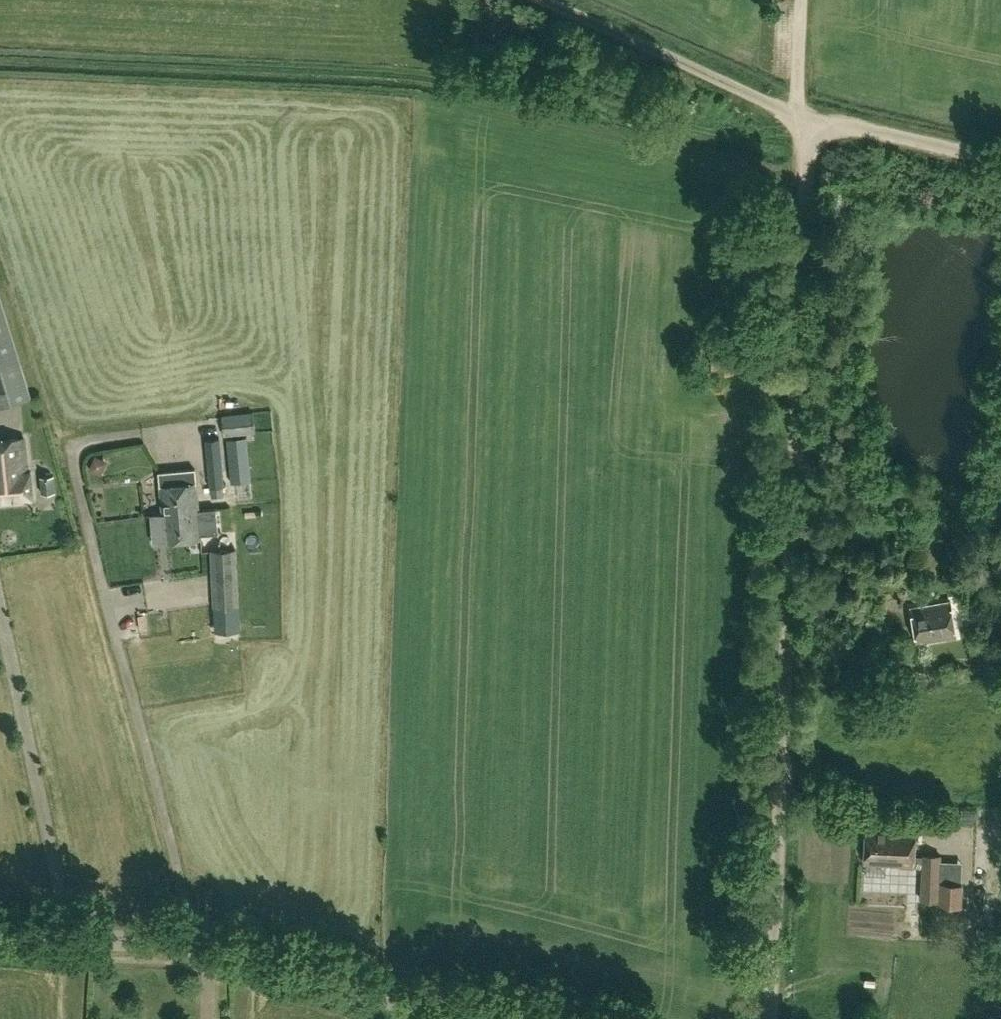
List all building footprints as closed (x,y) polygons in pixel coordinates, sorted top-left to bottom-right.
[(3,307),(0,308),(0,407),(30,398),(3,307)] [(250,413),(222,415),(224,436),(252,433),(250,413)] [(32,485),(30,467),(27,468),(23,437),(0,439),(0,502),(33,498),(32,485)] [(227,439),(232,482),(251,480),(247,437),(227,439)] [(225,486),(220,438),(205,439),(210,487),(222,486),(225,486)] [(88,469),(101,474),(107,461),(94,455),(88,469)] [(163,514),(199,510),(195,470),(159,473),(163,514)] [(40,476),(41,484),(42,493),(55,491),(53,475),(40,476)] [(222,486),(210,487),(210,497),(222,496),(222,486)] [(213,509),(199,510),(163,514),(165,542),(202,538),(202,535),(216,533),(213,509)] [(212,550),(215,606),(239,605),(236,549),(212,550)] [(981,556),(980,566),(1000,568),(1000,557),(981,556)] [(917,643),(957,636),(951,601),(911,607),(917,643)] [(940,900),(941,878),(942,856),(923,855),(923,856),(915,856),(917,825),(866,822),(864,863),(900,865),(900,867),(915,867),(915,866),(922,867),(921,900),(940,900)] [(941,878),(940,900),(939,905),(961,906),(963,879),(941,878)] [(906,896),(907,923),(921,923),(920,895),(906,896)]
